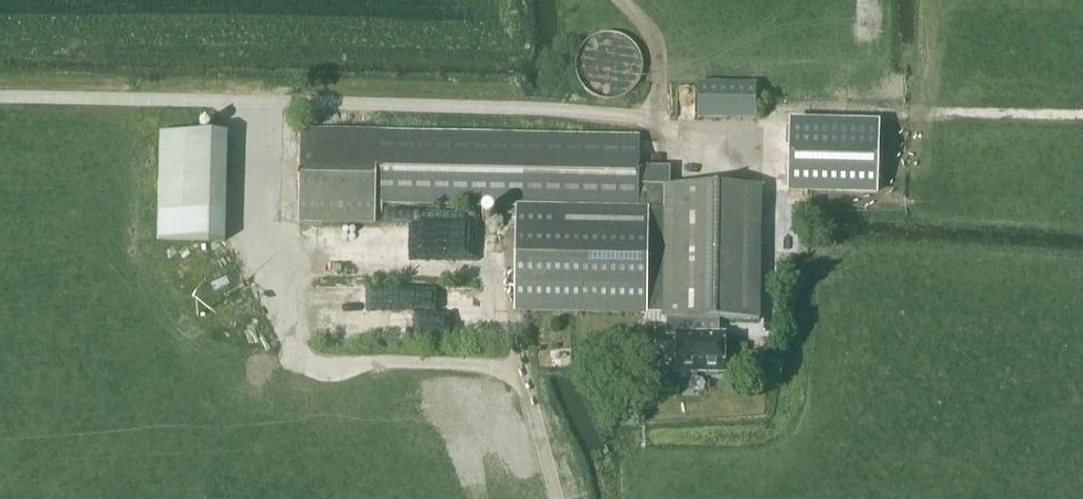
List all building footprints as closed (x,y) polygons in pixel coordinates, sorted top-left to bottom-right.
[(757,83),(698,81),(696,118),(755,120),(757,83)] [(880,125),(785,124),(783,188),(878,189),(880,125)] [(639,167),(640,136),(377,132),(377,130),(300,129),(298,223),(375,225),(376,204),(518,207),(516,311),(645,312),(645,324),(666,324),(666,337),(675,337),(675,374),(680,375),(680,379),(697,379),(697,375),(726,375),(726,333),(719,332),(719,319),(760,320),(762,187),(670,185),(671,167),(639,167)] [(229,134),(159,132),(157,240),(226,241),(229,134)]
